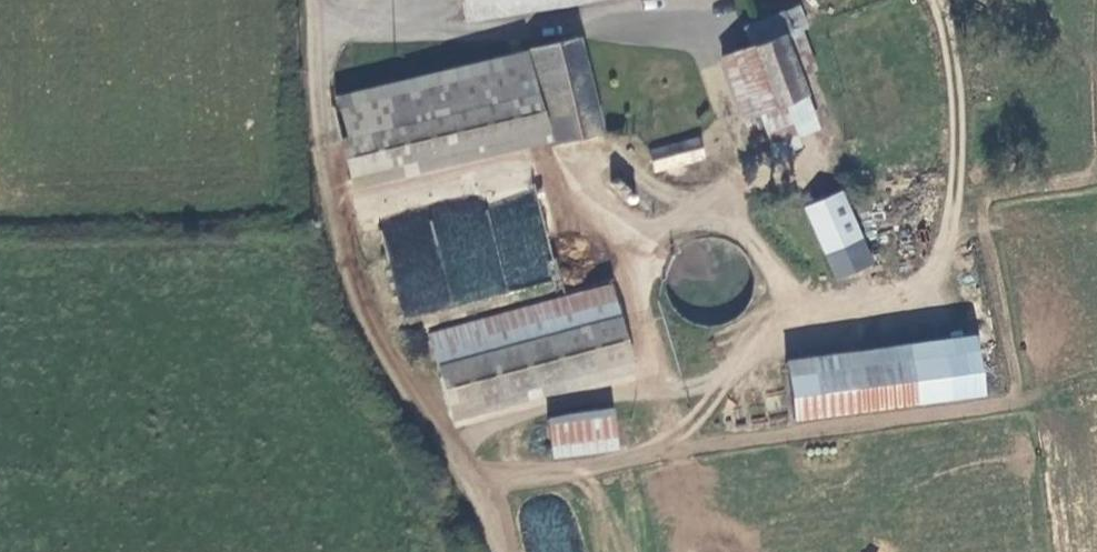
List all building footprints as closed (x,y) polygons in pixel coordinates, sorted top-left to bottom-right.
[(462,13),(540,0),(460,0),(462,13)] [(785,29),(801,70),(817,64),(801,25),(808,23),(799,1),(746,23),(753,42),(785,29)] [(801,70),(785,29),(753,42),(748,44),(772,104),(809,89),(801,70)] [(603,166),(574,40),(333,94),(342,131),(335,133),(345,174),(543,129),(553,171),(560,177),(603,166)] [(819,113),(809,89),(772,104),(748,44),(724,54),(751,121),(760,117),(763,123),(768,120),(779,147),(805,137),(798,122),(819,113)] [(704,132),(654,145),(659,164),(708,150),(704,132)] [(867,232),(847,187),(809,203),(829,249),(867,232)] [(382,231),(404,316),(555,278),(533,192),(382,231)] [(829,249),(839,275),(881,256),(871,230),(867,232),(829,249)] [(452,402),(633,354),(613,277),(431,325),(452,402)] [(983,391),(978,348),(790,371),(796,414),(983,391)] [(548,412),(553,450),(618,441),(613,403),(548,412)]
